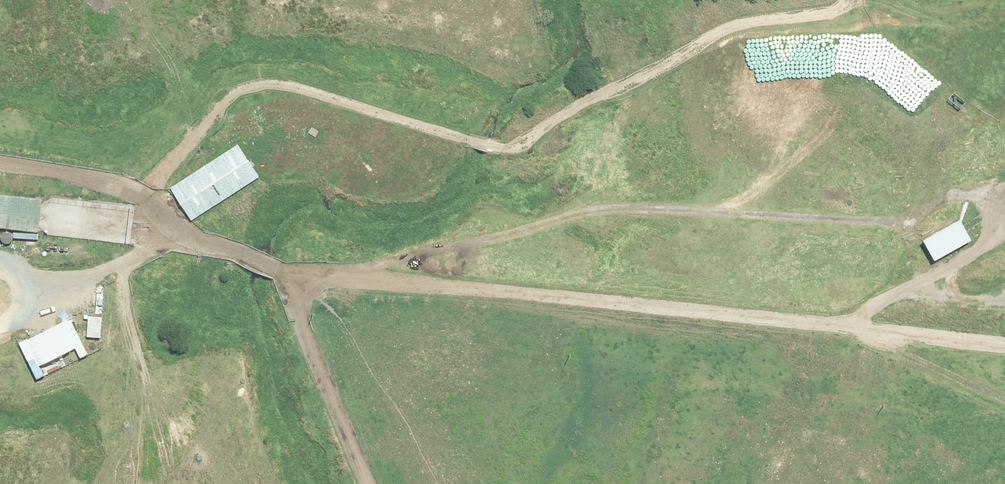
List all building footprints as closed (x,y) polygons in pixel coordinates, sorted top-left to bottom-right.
[(237,146),(170,190),(191,220),(257,176),(237,146)] [(36,232),(40,200),(0,195),(0,228),(36,232)] [(962,222),(927,241),(936,258),(971,240),(962,222)]
